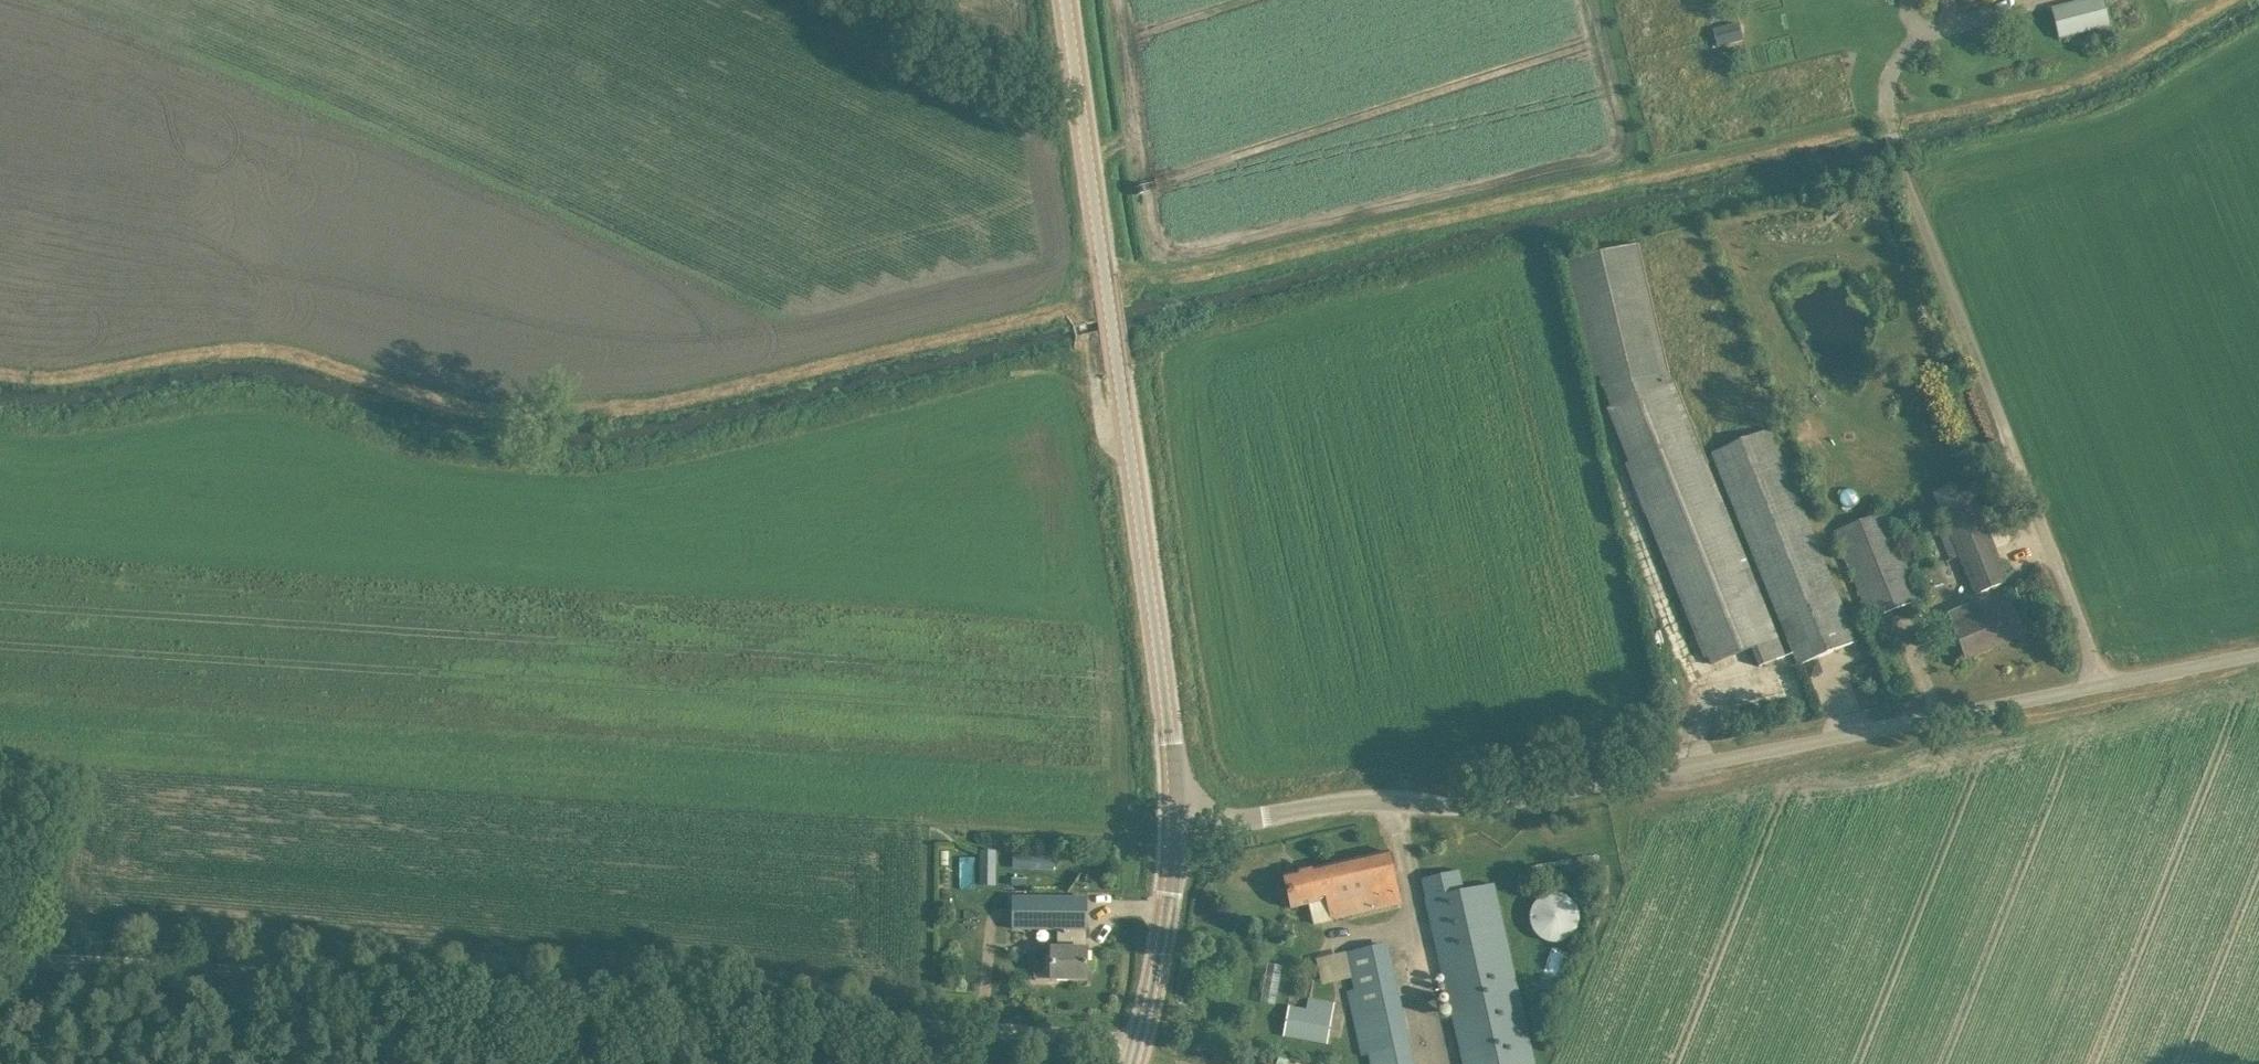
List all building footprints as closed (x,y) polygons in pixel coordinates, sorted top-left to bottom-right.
[(2100,0),(2073,0),(2046,8),(2055,40),(2107,25),(2100,0)] [(1744,40),(1739,22),(1713,29),(1718,47),(1744,40)] [(1714,664),(1743,652),(1750,669),(1786,654),(1675,379),(1669,370),(1638,242),(1562,261),(1594,390),(1690,619),(1681,623),(1685,633),(1698,627),(1714,664)] [(1770,429),(1750,437),(1745,422),(1723,431),(1729,446),(1712,452),(1799,665),(1856,642),(1770,429)] [(1966,479),(1946,487),(1934,492),(1948,527),(1938,531),(1950,560),(1960,556),(1975,594),(2008,581),(1966,479)] [(1835,531),(1871,618),(1920,599),(1885,511),(1835,531)] [(2011,603),(1984,614),(1980,604),(1974,602),(1948,613),(1966,658),(2024,635),(2011,603)] [(1823,672),(1818,660),(1805,665),(1810,678),(1823,672)] [(1401,904),(1389,852),(1389,851),(1284,875),(1292,908),(1307,904),(1311,924),(1401,904)] [(978,852),(978,887),(994,887),(994,852),(978,852)] [(1498,904),(1493,883),(1466,889),(1461,868),(1422,877),(1427,897),(1425,898),(1462,1063),(1534,1063),(1498,904)] [(1552,946),(1581,919),(1554,890),(1525,917),(1552,946)] [(1088,897),(1012,897),(1012,928),(1067,929),(1067,948),(1052,948),(1052,979),(1087,980),(1087,948),(1086,948),(1086,929),(1088,929),(1088,897)] [(1389,942),(1317,957),(1322,983),(1353,977),(1355,988),(1348,990),(1362,1055),(1370,1053),(1372,1063),(1415,1063),(1389,942)] [(1284,1034),(1328,1043),(1335,1002),(1311,997),(1309,1008),(1289,1004),(1284,1034)]
